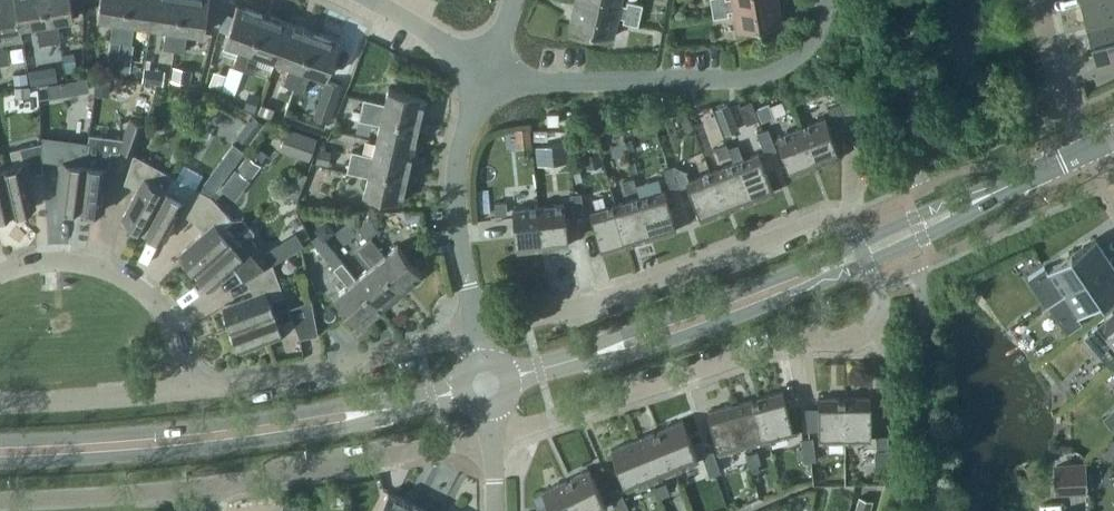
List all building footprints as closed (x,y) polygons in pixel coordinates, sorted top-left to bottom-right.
[(10,62),(7,47),(3,47),(2,41),(23,38),(20,25),(16,0),(0,0),(0,63),(10,62)] [(50,42),(43,0),(16,0),(20,25),(35,22),(39,44),(50,42)] [(50,42),(60,40),(57,19),(73,16),(71,0),(43,0),(50,42)] [(120,41),(127,0),(99,0),(97,16),(113,18),(107,55),(118,57),(120,41)] [(150,24),(154,0),(127,0),(120,41),(131,43),(134,21),(150,24)] [(173,49),(181,0),(154,0),(150,24),(166,26),(163,48),(173,49)] [(173,49),(184,51),(187,29),(204,32),(208,0),(181,0),(173,49)] [(577,0),(575,0),(569,26),(612,36),(617,16),(623,17),(622,21),(637,25),(640,14),(577,0)] [(640,14),(642,3),(627,0),(626,4),(620,3),(620,0),(577,0),(640,14)] [(711,6),(713,17),(728,14),(727,10),(733,9),(737,30),(781,22),(777,0),(748,0),(711,6)] [(1083,4),(1082,4),(1089,31),(1113,25),(1113,0),(1082,0),(1083,4)] [(242,69),(262,13),(236,4),(224,40),(239,45),(232,66),(230,65),(222,89),(234,94),(242,69)] [(271,70),(275,58),(287,22),(262,13),(242,69),(253,73),(256,64),(271,70)] [(283,83),(293,87),(313,31),(287,22),(275,58),(290,63),(283,83)] [(1089,31),(1096,58),(1097,58),(1100,71),(1113,67),(1113,25),(1089,31)] [(313,31),(293,87),(303,91),(310,70),(326,76),(339,40),(313,31)] [(65,72),(76,70),(73,52),(63,54),(65,72)] [(119,55),(118,68),(128,69),(130,56),(119,55)] [(189,83),(191,69),(173,66),(170,79),(189,83)] [(144,67),(142,81),(162,84),(164,70),(144,67)] [(108,96),(110,77),(97,76),(95,94),(108,96)] [(66,80),(48,84),(51,97),(68,93),(66,80)] [(329,122),(342,85),(325,80),(312,116),(329,122)] [(15,97),(30,96),(30,85),(14,86),(15,97)] [(363,98),(361,108),(419,121),(425,95),(388,86),(384,102),(363,98)] [(254,111),(260,95),(249,91),(243,107),(254,111)] [(827,107),(831,117),(842,113),(838,102),(827,107)] [(270,117),(274,108),(261,103),(257,112),(270,117)] [(715,109),(725,134),(739,129),(729,103),(715,109)] [(769,104),(757,108),(762,121),(774,116),(769,104)] [(413,148),(419,121),(361,108),(358,119),(372,122),(379,124),(376,139),(413,148)] [(547,112),(547,123),(558,123),(558,112),(547,112)] [(236,135),(248,144),(264,123),(252,114),(236,135)] [(64,135),(63,115),(45,115),(46,136),(64,135)] [(123,143),(137,148),(147,120),(133,115),(123,143)] [(825,116),(800,125),(816,165),(840,155),(825,116)] [(792,174),(816,165),(800,125),(776,135),(792,174)] [(279,149),(309,159),(316,136),(287,126),(279,149)] [(517,146),(531,145),(529,127),(514,128),(516,147),(517,146)] [(756,132),(760,142),(771,138),(767,128),(756,132)] [(88,133),(85,163),(79,206),(103,209),(108,165),(109,165),(110,150),(119,150),(119,148),(121,148),(122,138),(88,133)] [(760,142),(764,153),(775,149),(771,138),(760,142)] [(407,174),(413,148),(376,139),(372,155),(351,150),(349,160),(407,174)] [(11,210),(35,205),(28,173),(42,170),(42,142),(10,149),(14,165),(1,168),(11,210)] [(715,147),(719,158),(730,153),(726,143),(715,147)] [(55,203),(79,206),(85,163),(72,161),(74,145),(63,144),(61,160),(55,203)] [(537,163),(555,161),(553,144),(536,145),(537,163)] [(327,165),(331,150),(319,147),(315,162),(327,165)] [(598,150),(583,154),(587,167),(602,163),(598,150)] [(757,152),(733,161),(749,201),(773,191),(757,152)] [(172,175),(134,154),(124,180),(138,187),(122,216),(144,227),(172,175)] [(249,179),(260,164),(247,154),(235,169),(249,179)] [(407,174),(349,160),(346,171),(368,176),(364,192),(401,200),(407,174)] [(725,210),(749,201),(733,161),(710,171),(725,210)] [(11,210),(1,168),(0,164),(0,213),(11,210)] [(662,169),(666,179),(677,175),(673,164),(662,169)] [(725,210),(710,171),(685,180),(701,220),(725,210)] [(172,175),(144,227),(165,239),(181,210),(192,220),(211,196),(172,175)] [(677,175),(666,179),(671,190),(681,186),(677,175)] [(622,180),(625,191),(636,188),(633,177),(622,180)] [(664,189),(639,196),(651,237),(675,230),(664,189)] [(569,193),(570,205),(582,203),(581,192),(569,193)] [(197,270),(230,240),(247,224),(242,218),(234,220),(233,220),(211,196),(192,220),(205,230),(181,252),(197,270)] [(626,244),(651,237),(639,196),(614,203),(626,244)] [(494,202),(495,213),(507,212),(506,201),(494,202)] [(564,203),(538,206),(542,247),(568,245),(564,203)] [(570,205),(572,216),(583,215),(582,203),(570,205)] [(626,244),(614,203),(589,211),(601,251),(626,244)] [(542,247),(538,206),(512,208),(516,250),(542,247)] [(371,237),(380,230),(369,217),(356,228),(366,240),(371,237)] [(237,266),(246,279),(272,263),(250,239),(252,236),(254,231),(247,224),(230,240),(197,270),(213,288),(237,266)] [(333,268),(342,261),(318,232),(310,239),(333,268)] [(366,240),(362,244),(400,290),(421,273),(397,243),(384,254),(371,237),(366,240)] [(1048,270),(1045,266),(1029,277),(1047,304),(1049,303),(1111,260),(1096,238),(1048,270)] [(379,307),(400,290),(362,244),(354,251),(367,268),(355,277),(379,307)] [(1067,330),(1082,320),(1079,315),(1113,292),(1113,264),(1111,260),(1049,303),(1067,330)] [(379,307),(355,277),(342,261),(333,268),(347,284),(334,295),(358,324),(379,307)] [(284,295),(272,263),(246,279),(254,293),(223,305),(232,328),(273,312),(269,300),(284,295)] [(273,312),(232,328),(241,350),(282,334),(296,328),(299,337),(317,334),(311,300),(289,307),(292,318),(278,323),(273,312)] [(1084,336),(1110,367),(1113,364),(1113,311),(1084,336)] [(782,391),(757,397),(767,438),(793,431),(782,391)] [(757,397),(732,404),(743,445),(767,438),(757,397)] [(844,439),(843,397),(817,397),(818,440),(844,439)] [(869,397),(843,397),(844,439),(870,439),(869,397)] [(743,445),(732,404),(707,411),(718,451),(743,445)] [(682,419),(658,429),(674,468),(698,458),(682,419)] [(658,429),(634,439),(650,478),(674,468),(658,429)] [(875,435),(875,447),(887,446),(887,435),(875,435)] [(800,438),(802,449),(813,448),(812,436),(800,438)] [(650,478),(634,439),(610,449),(626,488),(650,478)] [(813,448),(802,449),(803,461),(815,459),(813,448)] [(876,449),(876,463),(887,463),(887,449),(876,449)] [(701,453),(705,464),(716,460),(712,450),(701,453)] [(745,453),(748,464),(760,462),(757,450),(745,453)] [(720,471),(716,460),(705,464),(709,475),(720,471)] [(1054,494),(1086,492),(1085,461),(1052,462),(1054,494)] [(588,468),(565,480),(580,510),(597,510),(607,506),(588,468)] [(565,480),(541,491),(551,510),(580,510),(565,480)] [(654,486),(658,497),(669,493),(665,482),(654,486)] [(607,493),(612,503),(623,498),(618,487),(607,493)] [(388,491),(377,510),(408,510),(412,504),(388,491)] [(872,500),(858,496),(853,510),(869,510),(872,500)] [(612,503),(616,510),(622,510),(628,508),(623,498),(612,503)]
